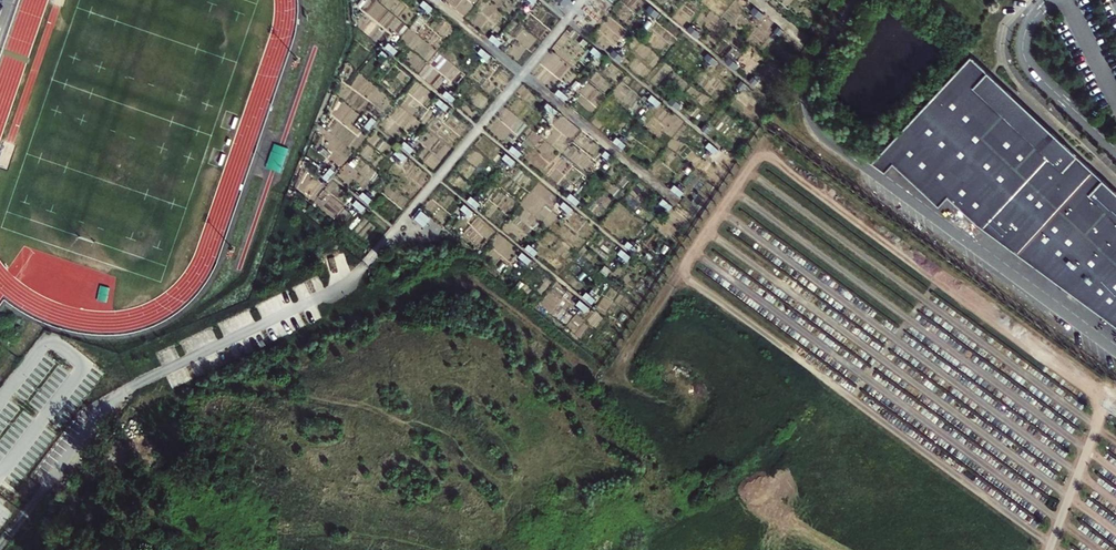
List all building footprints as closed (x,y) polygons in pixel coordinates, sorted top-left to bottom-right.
[(1100,184),(1104,180),(1076,154),(1072,158),(1063,149),(985,77),(989,73),(978,63),(971,56),(872,162),(885,171),(892,163),(939,206),(948,197),(976,223),(1115,326),(1115,199),(1100,184)]
